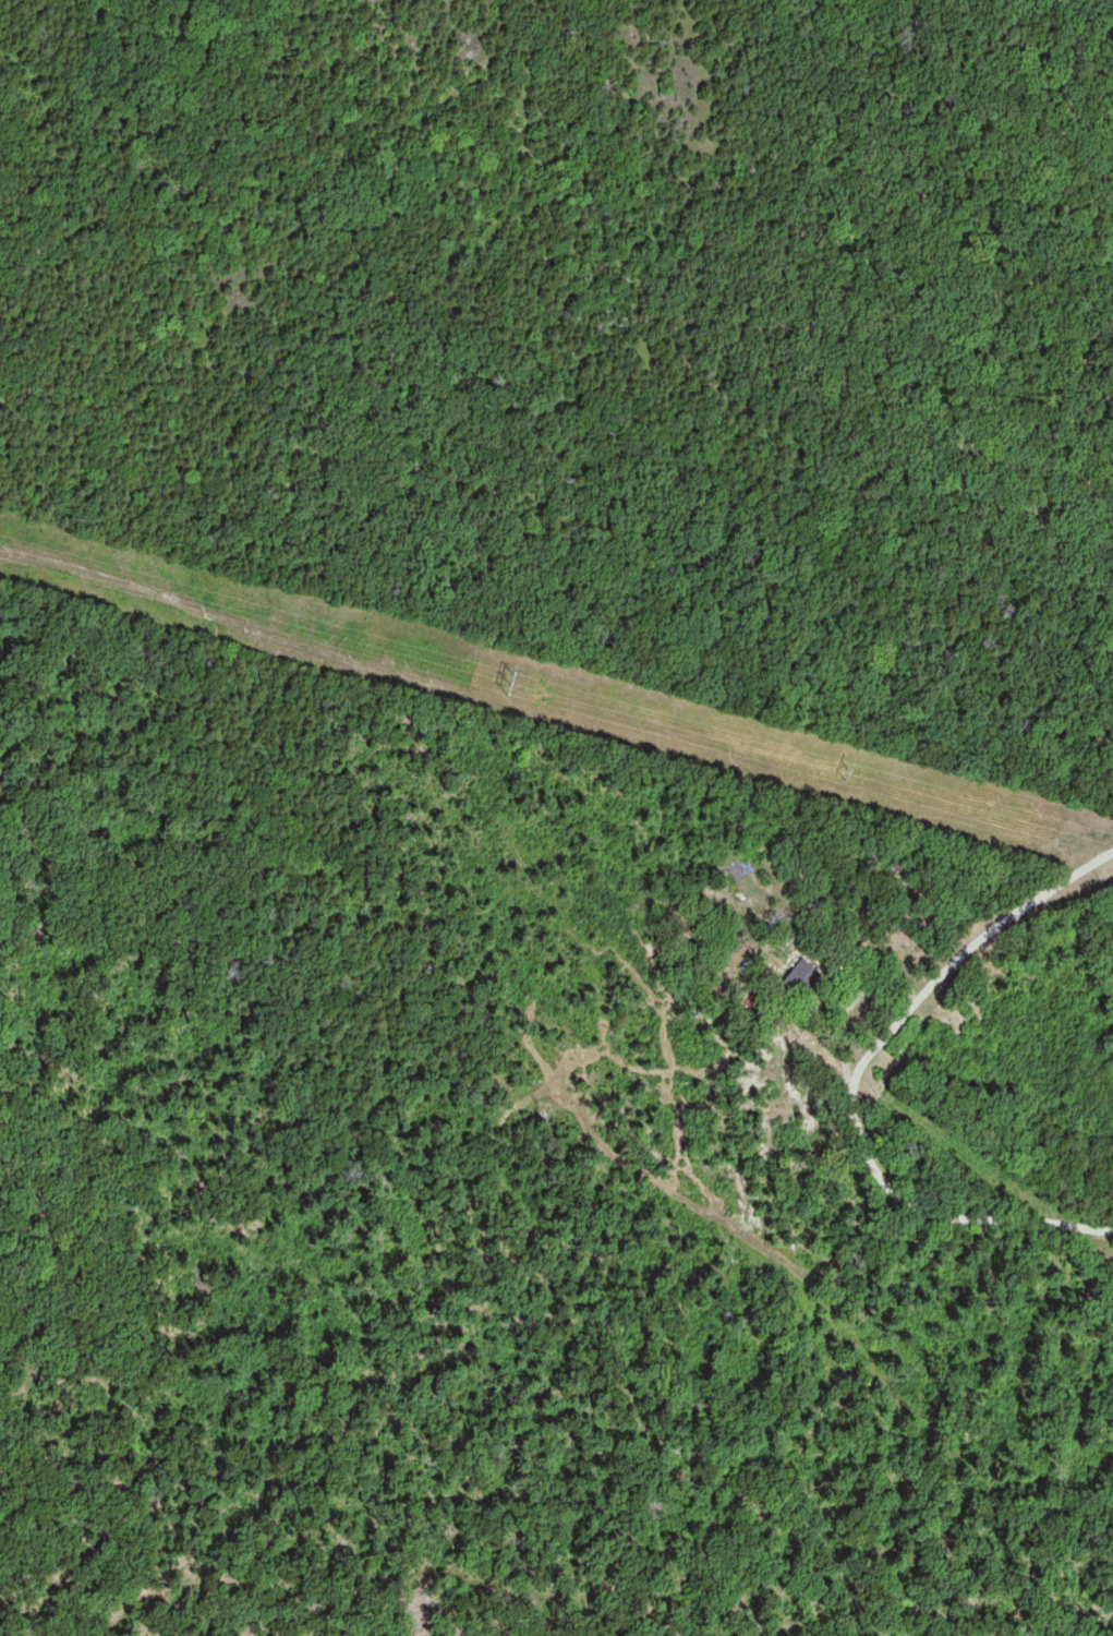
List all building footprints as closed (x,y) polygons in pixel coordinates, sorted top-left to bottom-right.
[(793,992),(814,972),(795,952),(774,973),(793,992)]
